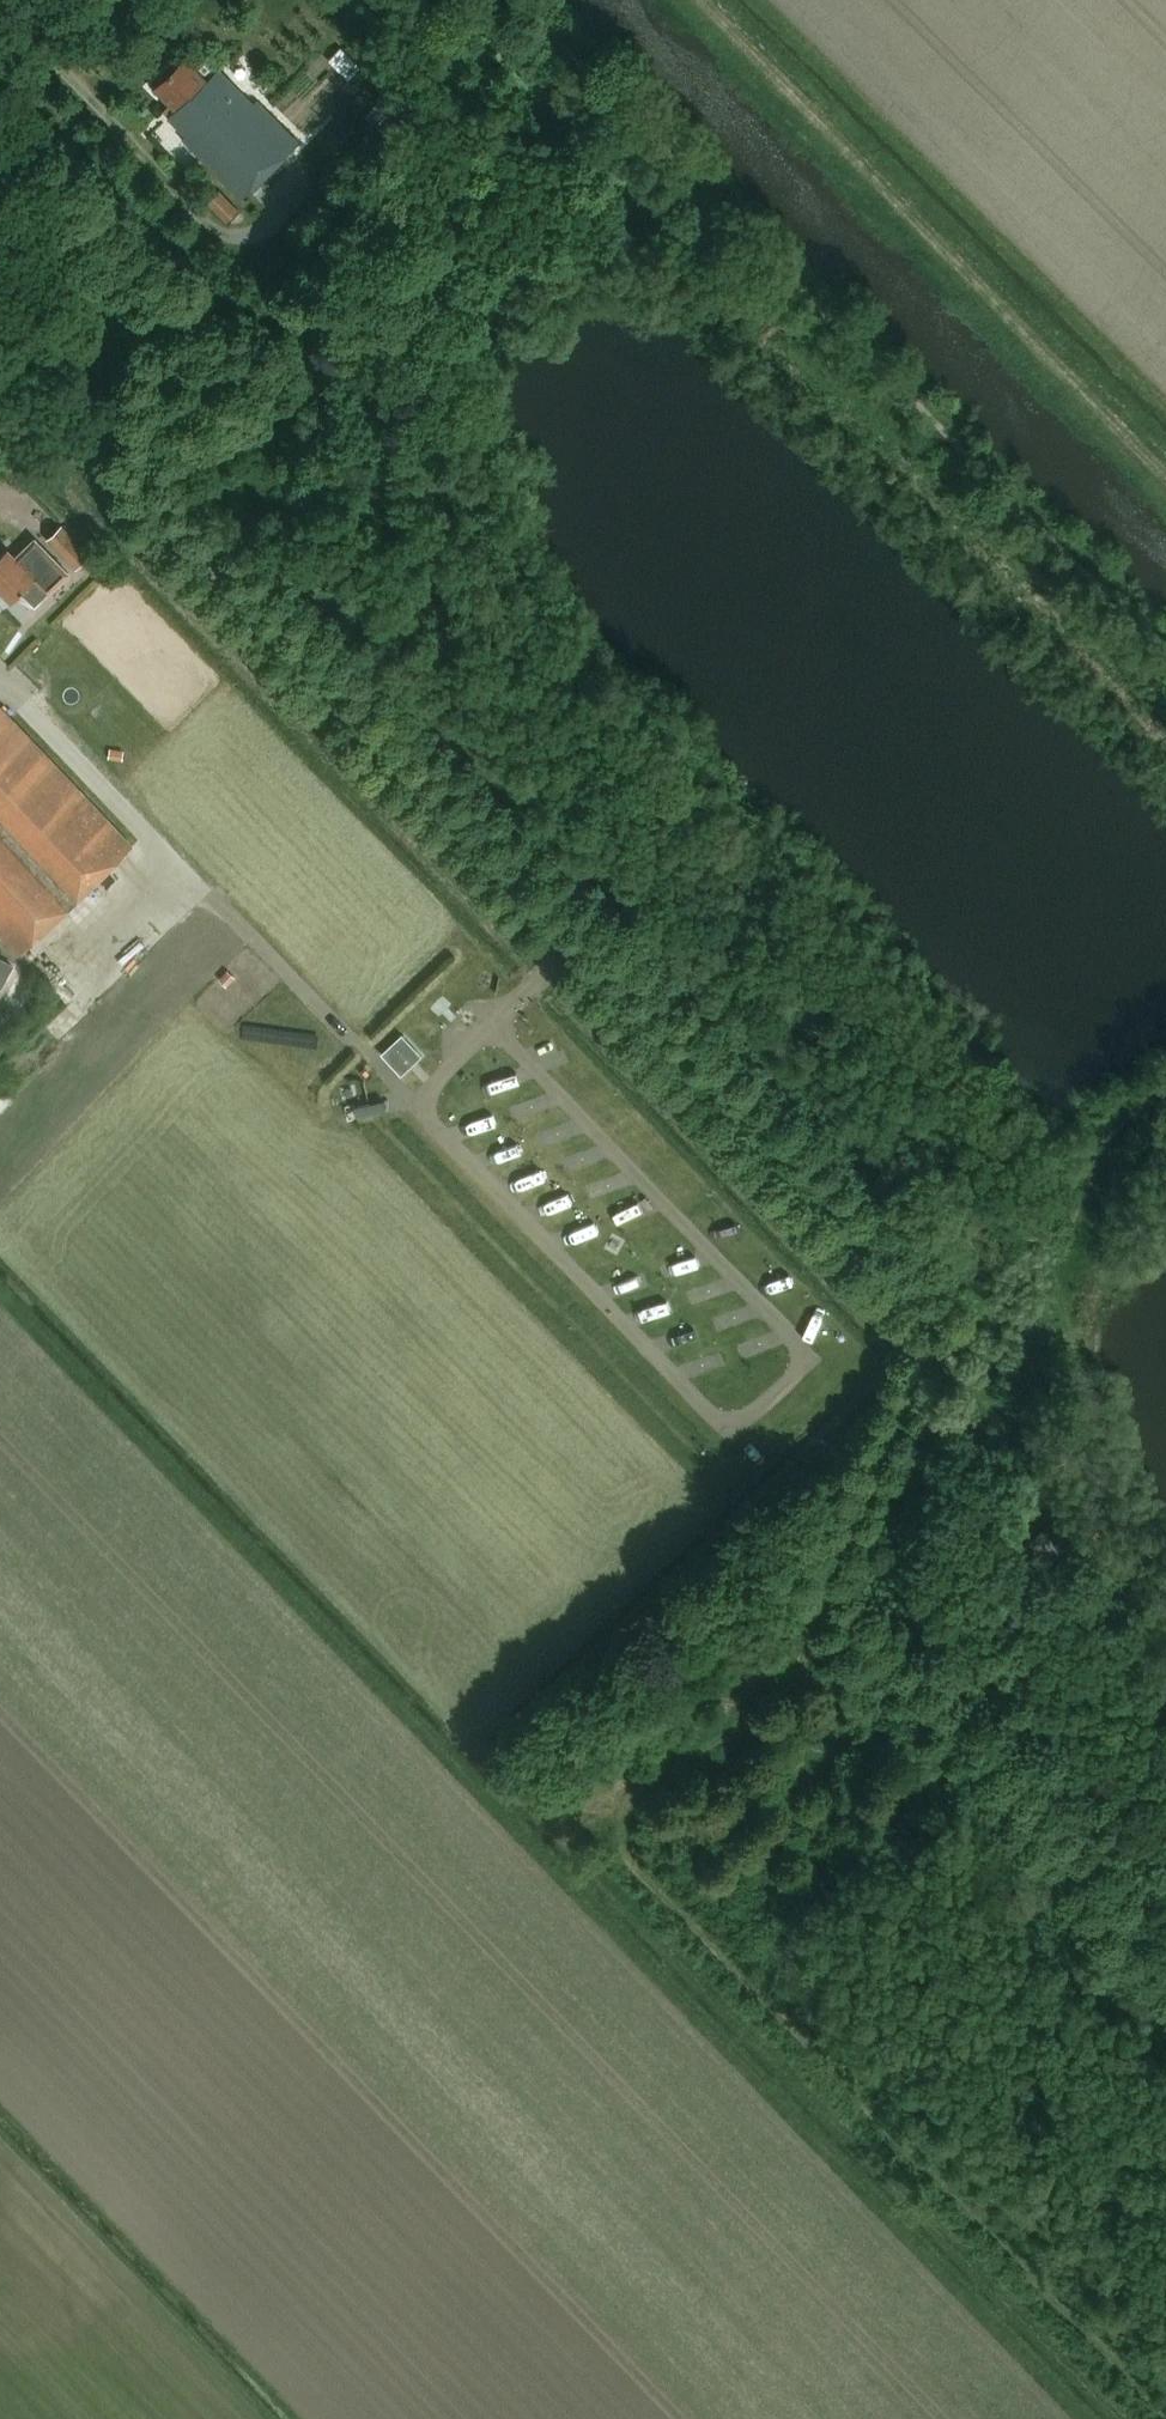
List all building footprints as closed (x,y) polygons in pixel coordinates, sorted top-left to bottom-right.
[(242,197),(299,142),(256,99),(253,103),(218,68),(209,78),(186,55),(155,86),(177,108),(170,115),(188,133),(185,136),(242,195),(241,196),(242,197)] [(228,221),(239,210),(220,190),(209,201),(228,221)] [(78,567),(94,552),(65,522),(49,538),(78,567)] [(36,538),(17,557),(8,549),(0,557),(0,589),(12,602),(37,578),(50,592),(70,573),(36,538)] [(133,845),(0,705),(0,937),(3,934),(21,954),(67,908),(133,845)] [(11,961),(0,954),(0,980),(11,961)] [(414,1055),(399,1039),(389,1049),(404,1064),(414,1055)]
